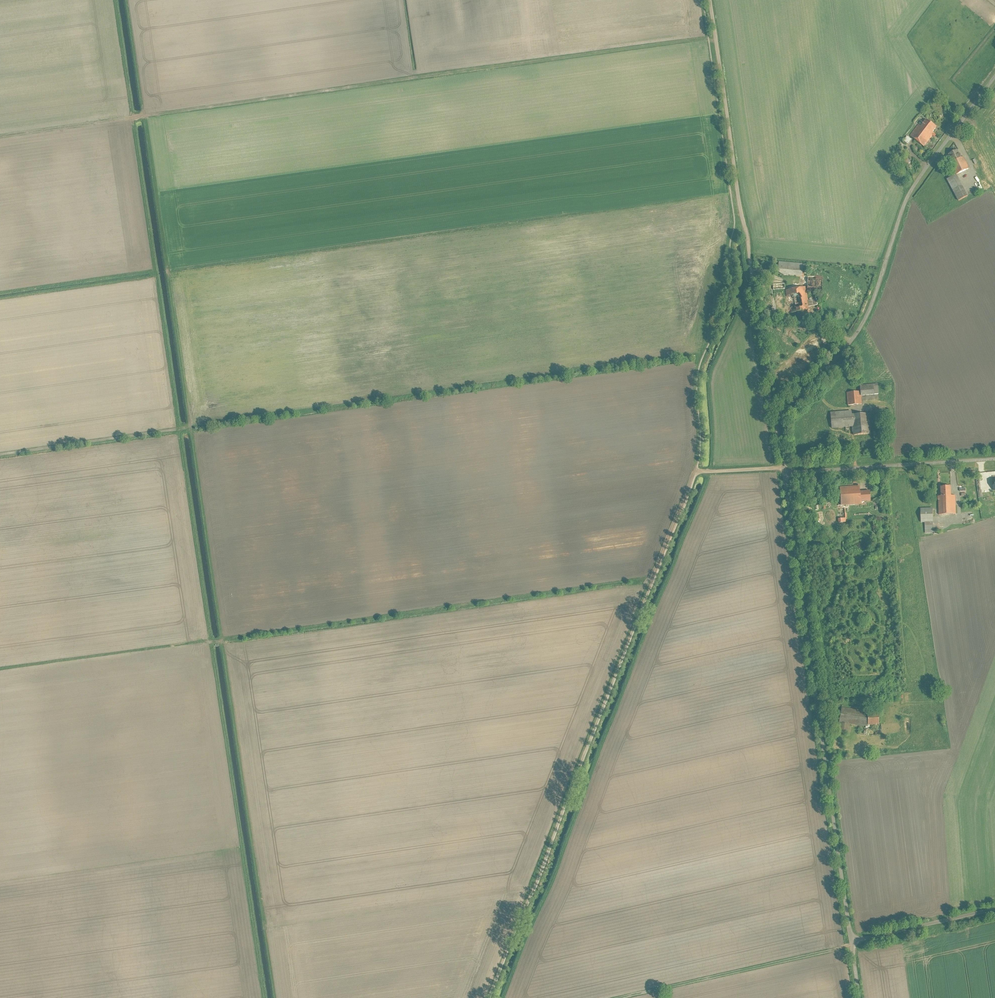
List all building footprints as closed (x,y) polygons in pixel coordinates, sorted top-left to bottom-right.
[(922,123),(910,137),(923,148),(934,135),(931,132),(935,127),(928,121),(924,125),(922,123)] [(899,150),(895,153),(905,167),(910,164),(899,150)] [(968,170),(957,151),(946,157),(955,174),(946,179),(957,200),(969,194),(959,175),(968,170)] [(805,264),(778,261),(776,274),(804,277),(805,264)] [(826,278),(809,276),(808,288),(824,290),(826,278)] [(804,286),(786,290),(790,313),(796,312),(797,321),(810,319),(808,308),(819,306),(817,299),(807,301),(804,286)] [(860,392),(848,392),(848,405),(862,405),(862,395),(873,394),(873,386),(860,387),(860,392)] [(852,433),(855,433),(869,432),(869,415),(850,415),(850,411),(830,411),(830,428),(852,428),(852,433)] [(859,486),(840,487),(841,505),(860,504),(859,501),(870,501),(870,492),(859,492),(859,486)] [(933,517),(955,516),(955,496),(950,496),(950,487),(940,487),(940,497),(937,497),(937,511),(921,511),(921,523),(925,523),(925,534),(933,534),(933,517)] [(869,711),(843,707),(842,709),(838,732),(850,734),(851,725),(863,726),(881,724),(880,713),(869,713),(869,711)]
